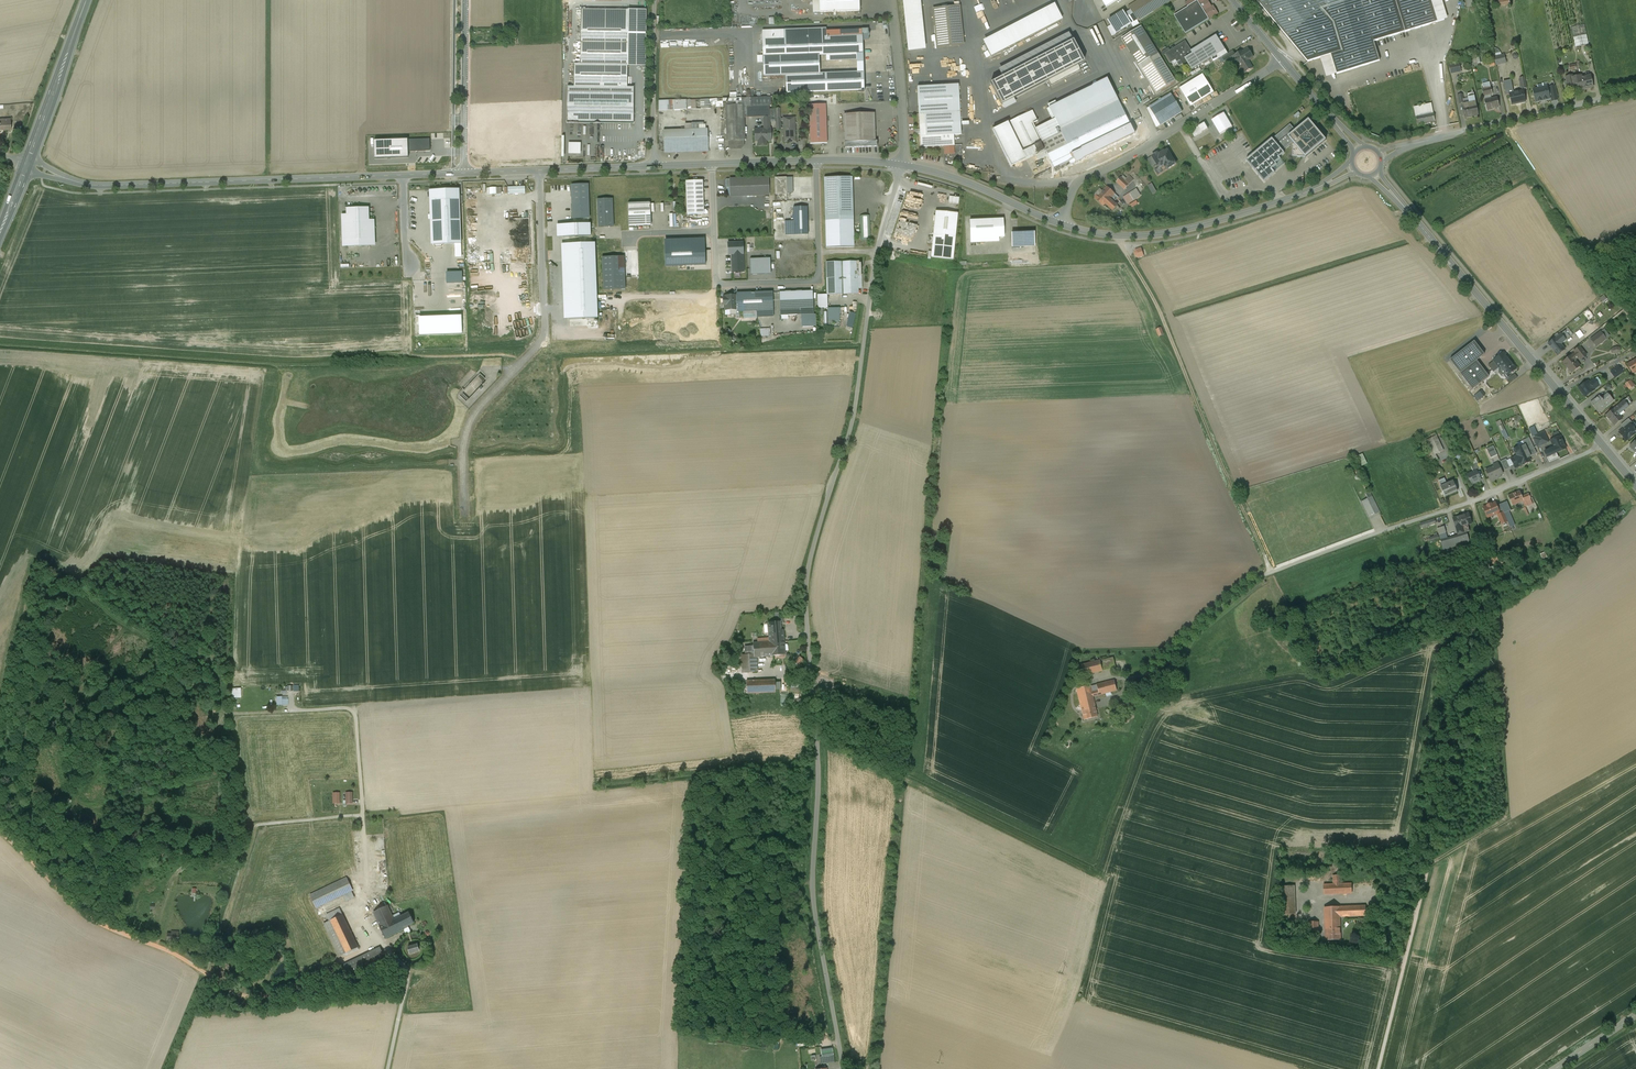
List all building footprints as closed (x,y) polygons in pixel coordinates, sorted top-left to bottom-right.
[(820,13),(832,12),(832,13),(835,13),(835,12),(860,11),(859,0),(819,0),(820,13)] [(908,52),(922,50),(917,0),(903,0),(908,52)] [(1128,7),(1137,21),(1172,0),(1140,0),(1128,7)] [(1187,2),(1190,6),(1174,16),(1186,34),(1218,14),(1213,6),(1211,7),(1207,0),(1206,0),(1205,1),(1205,0),(1190,0),(1187,2)] [(1308,62),(1331,55),(1337,74),(1380,61),(1374,42),(1437,22),(1430,0),(1256,0),(1308,62)] [(960,6),(933,9),(937,48),(964,45),(960,6)] [(1055,7),(984,44),(991,56),(1061,20),(1055,7)] [(628,10),(581,10),(580,65),(574,65),(574,87),(627,88),(628,10)] [(1124,12),(1108,22),(1116,34),(1132,25),(1124,12)] [(1585,25),(1571,28),(1575,48),(1589,45),(1585,25)] [(1175,83),(1140,27),(1122,39),(1156,94),(1175,83)] [(784,31),(762,31),(763,58),(764,76),(786,75),(786,93),(830,91),(864,90),(863,73),(830,74),(820,74),(819,56),(826,55),(827,61),(863,59),(862,41),(869,40),(868,29),(862,30),(862,31),(828,32),(828,36),(827,37),(807,38),(807,30),(784,31)] [(826,29),(807,30),(807,38),(827,37),(828,36),(828,32),(826,32),(826,29)] [(1216,36),(1191,51),(1192,54),(1184,59),(1186,62),(1192,70),(1225,50),(1216,36)] [(1002,105),(1084,62),(1073,41),(991,84),(1002,105)] [(1185,42),(1166,54),(1171,63),(1172,63),(1179,58),(1181,61),(1183,64),(1186,62),(1184,59),(1180,51),(1188,46),(1185,42)] [(1188,46),(1180,51),(1184,59),(1192,54),(1191,51),(1188,46)] [(1248,49),(1236,57),(1236,58),(1231,61),(1234,66),(1239,64),(1242,68),(1241,69),(1245,74),(1253,69),(1250,64),(1250,65),(1247,60),(1252,57),(1248,49)] [(1232,51),(1222,58),(1224,60),(1234,54),(1232,51)] [(1234,54),(1224,60),(1226,64),(1231,61),(1236,58),(1236,57),(1234,54)] [(1504,55),(1494,57),(1496,65),(1506,63),(1504,55)] [(1452,72),(1463,72),(1462,63),(1451,64),(1452,72)] [(1203,74),(1180,89),(1191,107),(1214,92),(1203,74)] [(1572,76),(1566,77),(1568,87),(1575,85),(1573,78),(1572,76)] [(1578,79),(1576,79),(1577,84),(1578,90),(1593,87),(1590,76),(1578,79)] [(1108,79),(1049,108),(1059,128),(1118,99),(1108,79)] [(1510,84),(1504,85),(1506,95),(1510,94),(1512,94),(1511,90),(1513,90),(1512,88),(1511,89),(1510,84)] [(958,85),(917,87),(920,148),(953,146),(954,146),(953,135),(961,135),(958,85)] [(1538,89),(1533,90),(1536,102),(1550,99),(1549,96),(1547,88),(1547,86),(1543,87),(1542,85),(1537,86),(1538,89)] [(1547,88),(1549,96),(1551,96),(1552,102),(1558,101),(1556,95),(1557,95),(1555,86),(1547,88)] [(574,87),(567,87),(567,121),(594,121),(595,121),(596,122),(598,122),(599,121),(600,121),(633,121),(634,88),(627,88),(574,87)] [(1490,87),(1481,89),(1482,96),(1491,94),(1490,87)] [(1512,94),(1510,94),(1512,105),(1525,102),(1523,91),(1512,94)] [(1469,103),(1463,104),(1464,108),(1466,118),(1478,115),(1474,93),(1467,94),(1469,103)] [(1169,96),(1150,107),(1161,125),(1180,114),(1169,96)] [(741,101),(726,102),(727,140),(728,140),(729,147),(731,149),(741,149),(744,146),(743,140),(744,140),(744,118),(764,117),(770,117),(770,119),(776,119),(776,124),(776,130),(781,130),(780,124),(780,118),(780,109),(776,109),(769,109),(769,106),(771,106),(771,97),(754,98),(741,98),(741,101)] [(1496,97),(1484,100),(1486,111),(1491,109),(1498,107),(1496,97)] [(674,100),(675,110),(697,109),(697,99),(674,100)] [(701,99),(701,108),(712,108),(712,99),(701,99)] [(1059,128),(1068,148),(1073,158),(1076,163),(1135,134),(1118,99),(1059,128)] [(668,100),(659,101),(660,110),(669,109),(668,100)] [(826,104),(809,105),(810,144),(827,143),(826,104)] [(1417,117),(1432,114),(1430,105),(1413,108),(1415,118),(1417,118),(1417,117)] [(1032,111),(1007,123),(1022,153),(1034,147),(1038,154),(1043,151),(1040,144),(1042,143),(1032,123),(1037,121),(1032,111)] [(844,114),(845,148),(877,147),(877,141),(875,141),(874,113),(844,114)] [(1432,114),(1417,117),(1417,118),(1418,125),(1435,121),(1434,114),(1432,114)] [(764,129),(755,129),(755,141),(758,141),(759,145),(766,145),(766,141),(771,140),(771,129),(770,129),(770,119),(770,117),(764,117),(764,129)] [(796,118),(783,118),(784,144),(797,143),(796,118)] [(1227,118),(1214,125),(1220,135),(1232,128),(1227,118)] [(0,120),(0,131),(0,130),(10,130),(10,120),(0,120)] [(1309,120),(1295,131),(1290,125),(1272,139),(1283,151),(1293,143),(1294,144),(1293,145),(1292,157),(1305,158),(1326,140),(1309,120)] [(1022,153),(1007,123),(992,130),(1011,167),(1026,160),(1022,153)] [(1203,124),(1199,127),(1202,133),(1208,130),(1205,124),(1203,124)] [(1199,127),(1191,131),(1194,137),(1202,133),(1199,127)] [(708,129),(664,131),(664,152),(664,153),(709,152),(708,129)] [(374,141),(375,159),(408,158),(408,152),(430,151),(429,139),(374,141)] [(1272,139),(1246,161),(1264,182),(1275,173),(1272,170),(1277,165),(1276,164),(1281,160),(1279,158),(1284,153),(1283,151),(1272,139)] [(569,142),(569,154),(582,154),(582,142),(569,142)] [(953,146),(944,147),(945,154),(954,154),(953,146)] [(1034,147),(1022,153),(1026,160),(1038,154),(1034,147)] [(1068,148),(1048,158),(1053,168),(1068,160),(1073,158),(1068,148)] [(1164,152),(1164,151),(1158,155),(1161,159),(1156,162),(1159,168),(1164,165),(1167,170),(1176,164),(1167,150),(1164,152)] [(1158,153),(1152,157),(1156,162),(1161,159),(1158,155),(1158,153)] [(1130,176),(1125,181),(1129,185),(1134,180),(1130,176)] [(852,177),(824,178),(826,248),(854,247),(852,177)] [(1125,181),(1121,177),(1116,182),(1124,190),(1129,185),(1125,181)] [(768,178),(730,180),(729,179),(726,179),(725,180),(726,188),(727,189),(728,189),(728,195),(730,195),(730,196),(769,195),(768,178)] [(786,178),(775,178),(775,195),(786,194),(786,178)] [(702,181),(686,181),(687,215),(704,214),(702,181)] [(1152,183),(1148,186),(1153,195),(1157,193),(1152,183)] [(588,185),(572,185),(573,219),(589,218),(588,185)] [(1107,187),(1098,197),(1097,196),(1095,198),(1104,206),(1105,204),(1113,210),(1117,206),(1110,199),(1111,197),(1115,201),(1118,197),(1115,194),(1107,187)] [(429,190),(432,245),(461,244),(459,189),(429,190)] [(1138,197),(1133,190),(1129,193),(1133,199),(1132,199),(1133,200),(1138,197)] [(1133,199),(1129,193),(1124,197),(1128,202),(1132,199),(1133,199)] [(613,199),(597,199),(598,227),(614,227),(613,199)] [(650,204),(628,204),(628,227),(651,226),(650,204)] [(807,207),(793,208),(794,221),(794,235),(808,235),(807,207)] [(341,215),(343,247),(376,246),(375,220),(369,220),(369,208),(347,208),(347,215),(341,215)] [(935,211),(933,236),(955,238),(958,214),(935,211)] [(869,217),(861,218),(863,241),(871,240),(869,217)] [(1003,219),(970,221),(971,243),(999,242),(999,238),(1004,238),(1003,219)] [(794,221),(785,222),(785,236),(794,235),(794,221)] [(557,225),(557,238),(591,236),(590,224),(557,225)] [(1011,234),(1012,247),(1035,246),(1034,233),(1011,234)] [(955,238),(933,236),(931,258),(953,260),(955,238)] [(664,240),(665,267),(706,265),(705,239),(664,240)] [(595,243),(562,244),(564,320),(598,319),(595,243)] [(732,273),(744,272),(743,254),(743,243),(728,244),(728,255),(732,255),(732,273)] [(1144,257),(1141,248),(1135,250),(1134,253),(1135,257),(1139,259),(1144,257)] [(624,257),(602,257),(603,290),(625,290),(624,257)] [(770,259),(750,260),(751,275),(768,274),(768,272),(771,272),(770,259)] [(861,261),(826,262),(827,295),(858,294),(858,283),(861,283),(861,279),(861,261)] [(462,273),(447,273),(447,284),(462,284),(462,273)] [(813,292),(779,293),(780,316),(801,315),(813,315),(813,292)] [(737,312),(756,312),(757,318),(773,317),(773,293),(736,294),(736,296),(737,310),(737,312)] [(817,295),(818,308),(827,308),(827,295),(817,295)] [(736,296),(724,297),(724,299),(723,299),(723,306),(725,306),(725,311),(737,310),(736,296)] [(839,308),(828,308),(828,322),(839,322),(839,308)] [(813,315),(801,315),(801,327),(816,327),(816,315),(813,315)] [(461,317),(419,318),(420,335),(462,334),(461,317)] [(770,336),(769,326),(764,326),(764,329),(761,329),(762,336),(770,336)] [(1165,335),(1162,327),(1156,329),(1159,337),(1165,335)] [(1577,333),(1581,338),(1585,335),(1581,330),(1577,333)] [(1600,332),(1591,340),(1596,346),(1605,339),(1600,332)] [(1559,340),(1557,337),(1548,344),(1557,355),(1565,349),(1560,344),(1570,336),(1567,333),(1559,340)] [(1485,355),(1475,342),(1450,360),(1462,376),(1479,363),(1477,361),(1485,355)] [(1579,347),(1574,351),(1575,353),(1578,357),(1580,358),(1585,354),(1579,347)] [(1516,369),(1504,353),(1494,360),(1501,370),(1500,371),(1500,373),(1502,376),(1504,376),(1505,375),(1506,377),(1516,369)] [(1571,356),(1563,362),(1564,364),(1564,365),(1566,367),(1567,367),(1572,373),(1580,366),(1574,360),(1578,357),(1575,353),(1571,356)] [(1627,364),(1633,373),(1635,371),(1635,359),(1627,364)] [(1479,363),(1462,376),(1473,390),(1489,377),(1479,363)] [(1618,366),(1611,372),(1615,378),(1623,373),(1618,366)] [(1594,379),(1589,383),(1588,381),(1579,388),(1585,396),(1594,390),(1594,389),(1599,386),(1594,379)] [(1626,384),(1631,390),(1635,386),(1635,384),(1632,379),(1626,384)] [(1482,391),(1477,394),(1481,399),(1486,396),(1482,391)] [(1602,399),(1599,396),(1591,403),(1596,410),(1605,403),(1604,403),(1610,398),(1607,395),(1602,399)] [(1628,397),(1606,416),(1609,420),(1610,420),(1614,425),(1622,419),(1617,413),(1622,409),(1623,411),(1631,404),(1627,399),(1629,398),(1628,397)] [(1506,439),(1510,437),(1502,419),(1498,421),(1506,439)] [(1628,419),(1621,425),(1624,429),(1629,424),(1630,424),(1631,423),(1628,419)] [(1619,433),(1626,441),(1629,438),(1630,438),(1633,435),(1635,432),(1630,424),(1629,424),(1624,429),(1619,433)] [(1544,434),(1533,439),(1537,447),(1548,442),(1544,434)] [(1436,436),(1423,442),(1432,463),(1437,461),(1434,454),(1443,451),(1436,436)] [(1560,436),(1551,440),(1554,447),(1556,453),(1566,449),(1564,444),(1564,443),(1563,441),(1562,440),(1560,436)] [(1525,445),(1519,448),(1519,447),(1514,449),(1515,450),(1514,451),(1516,457),(1511,459),(1515,468),(1521,465),(1530,461),(1529,457),(1530,457),(1528,451),(1534,448),(1529,438),(1522,441),(1525,445)] [(1493,446),(1486,449),(1490,458),(1497,455),(1493,446)] [(1554,447),(1544,452),(1547,457),(1556,453),(1554,447)] [(1360,458),(1363,466),(1369,463),(1365,456),(1360,458)] [(1506,459),(1500,462),(1504,471),(1510,468),(1506,459)] [(1477,462),(1470,465),(1473,472),(1476,471),(1480,469),(1477,462)] [(1497,463),(1494,465),(1494,467),(1486,471),(1491,481),(1498,478),(1498,476),(1502,474),(1497,463)] [(1473,472),(1467,475),(1469,478),(1467,479),(1471,484),(1472,484),(1481,480),(1476,471),(1473,472)] [(1453,481),(1445,485),(1442,479),(1438,481),(1440,487),(1444,497),(1457,491),(1453,481)] [(1519,491),(1508,496),(1512,506),(1525,500),(1530,498),(1528,494),(1522,497),(1519,491)] [(1368,498),(1361,501),(1368,517),(1375,514),(1368,498)] [(1495,503),(1491,504),(1487,506),(1483,508),(1488,517),(1499,513),(1495,503)] [(1503,513),(1498,515),(1502,524),(1507,522),(1503,513)] [(1468,514),(1453,518),(1456,530),(1464,528),(1464,526),(1471,524),(1468,514)] [(1421,523),(1422,528),(1435,524),(1433,519),(1421,523)] [(1466,532),(1458,534),(1459,540),(1468,538),(1466,532)] [(1504,562),(1502,556),(1493,559),(1495,566),(1504,562)] [(770,643),(783,641),(783,630),(780,631),(779,623),(768,624),(770,643)] [(783,641),(770,643),(754,645),(755,655),(742,656),(743,674),(758,672),(757,658),(785,656),(783,641)] [(1099,660),(1080,665),(1083,676),(1102,671),(1101,668),(1113,665),(1111,660),(1100,663),(1099,660)] [(1154,679),(1147,687),(1151,690),(1158,682),(1154,679)] [(775,680),(746,681),(747,693),(775,692),(775,680)] [(1114,681),(1076,690),(1078,700),(1092,696),(1116,691),(1114,681)] [(232,697),(241,697),(241,688),(232,688),(232,697)] [(282,696),(276,697),(276,705),(288,705),(288,699),(282,699),(282,696)] [(1078,700),(1083,720),(1097,717),(1092,696),(1078,700)] [(1341,875),(1332,876),(1333,884),(1323,885),(1324,895),(1352,893),(1351,883),(1342,884),(1341,875)] [(346,878),(310,895),(316,908),(352,890),(346,878)] [(1294,886),(1283,886),(1284,914),(1295,914),(1294,886)] [(387,906),(373,913),(386,938),(400,932),(394,920),(387,906)] [(1365,906),(1324,908),(1325,917),(1340,916),(1340,917),(1366,916),(1365,906)] [(408,913),(394,920),(400,932),(404,930),(403,928),(413,923),(408,913)] [(342,915),(324,923),(339,954),(339,956),(358,947),(342,915)] [(1340,916),(1325,917),(1325,940),(1340,940),(1340,917),(1340,916)] [(1318,922),(1308,922),(1308,932),(1318,932),(1318,922)] [(179,932),(171,931),(171,934),(167,934),(166,943),(178,944),(179,932)] [(417,944),(408,947),(410,953),(419,951),(417,944)] [(380,947),(343,964),(348,975),(375,962),(385,957),(380,947)] [(334,981),(342,977),(337,967),(329,971),(334,981)] [(833,1055),(819,1057),(820,1064),(834,1062),(833,1055)]
